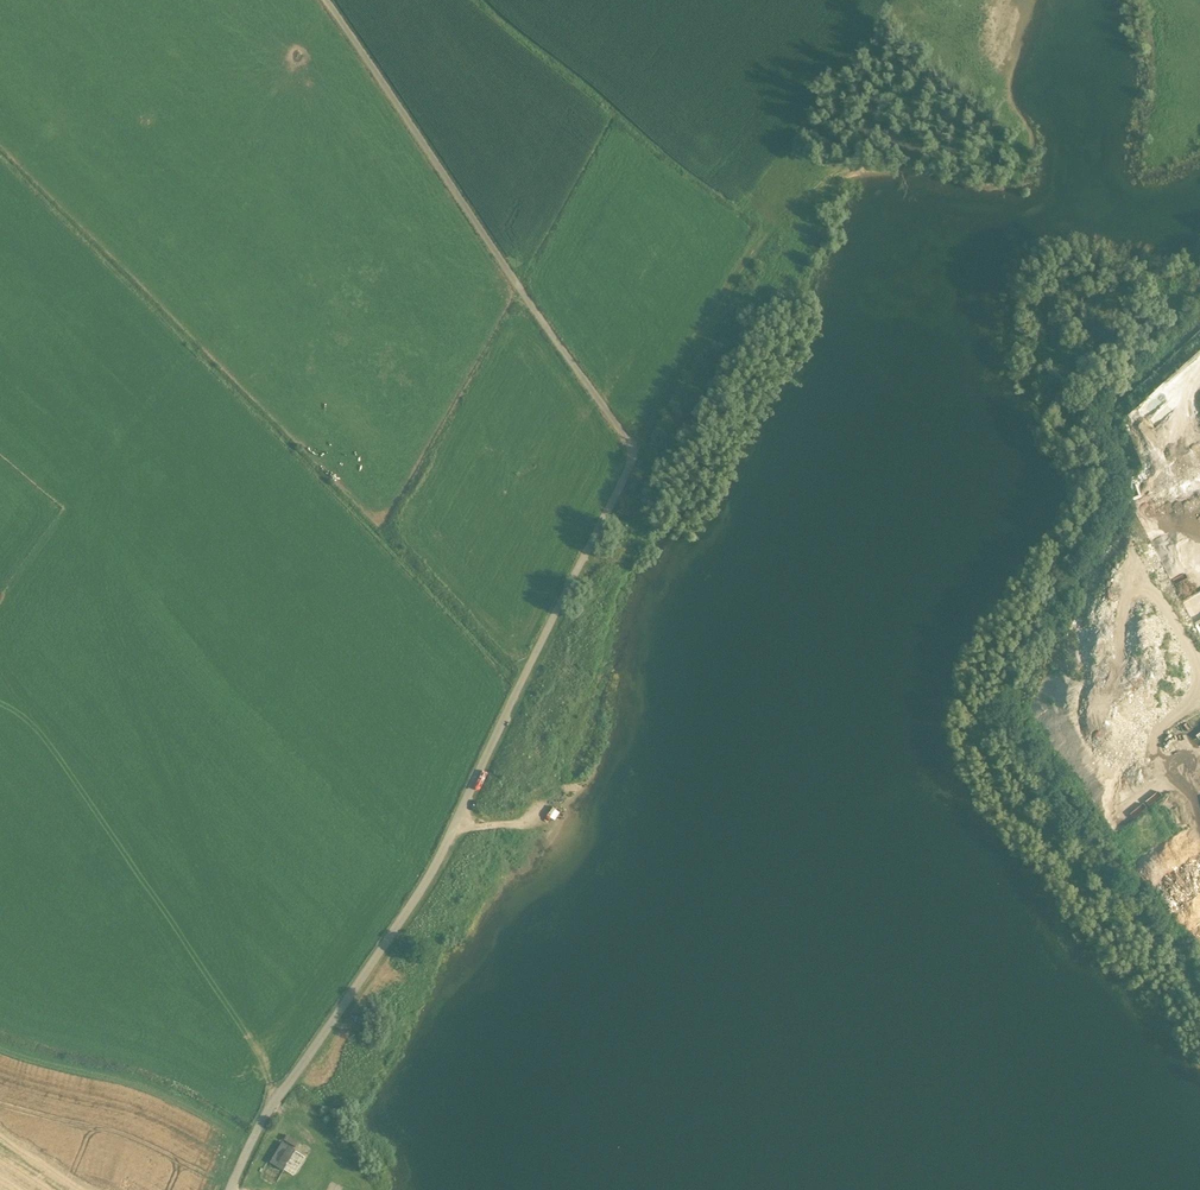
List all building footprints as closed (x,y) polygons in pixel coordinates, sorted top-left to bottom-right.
[(282,1141),(295,1147),(298,1142),(285,1135),(282,1141)] [(282,1171),(294,1150),(282,1142),(269,1163),(282,1171)]
